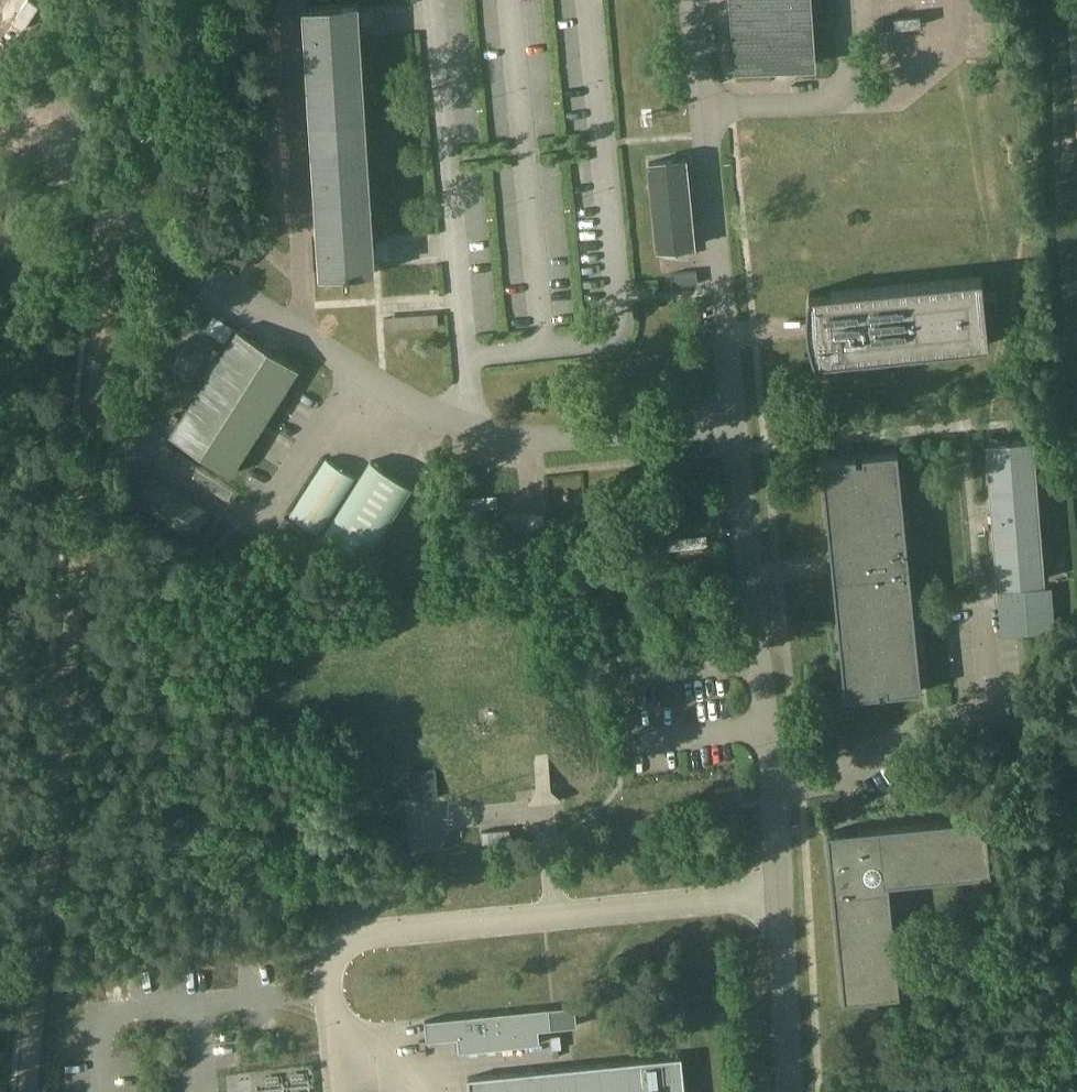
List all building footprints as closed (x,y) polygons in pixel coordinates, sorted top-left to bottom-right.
[(806,4),(806,0),(734,0),(737,53),(728,54),(729,70),(738,70),(810,65),(806,4)] [(374,270),(373,260),(357,4),(306,8),(322,273),(346,272),(346,282),(351,282),(350,272),(374,270)] [(694,246),(686,162),(686,159),(649,163),(658,250),(663,249),(664,259),(688,256),(687,247),(694,246)] [(250,252),(218,232),(209,248),(241,268),(250,252)] [(671,274),(673,287),(698,284),(696,271),(671,274)] [(998,313),(997,306),(995,292),(984,293),(982,277),(810,295),(810,293),(809,292),(808,298),(807,301),(807,306),(806,313),(806,319),(806,325),(807,328),(808,336),(809,342),(810,347),(812,353),(814,359),(816,365),(818,364),(817,362),(989,345),(986,314),(998,313)] [(299,369),(275,354),(237,330),(170,436),(231,475),(299,369)] [(1054,632),(1051,592),(1051,588),(1025,590),(1024,582),(1042,580),(1032,441),(988,444),(999,584),(1019,582),(1019,590),(997,592),(1000,636),(1054,632)] [(886,689),(887,695),(922,691),(897,453),(862,456),(863,462),(856,463),(856,457),(821,461),(831,561),(832,561),(832,557),(842,556),(845,578),(834,579),(834,575),(832,575),(845,699),(880,695),(880,689),(886,689)] [(290,516),(319,534),(354,479),(326,460),(290,516)] [(323,537),(363,563),(410,488),(370,463),(323,537)] [(208,513),(150,476),(135,500),(193,536),(208,513)] [(497,510),(496,498),(453,501),(454,514),(497,510)] [(298,542),(306,531),(284,517),(277,528),(298,542)] [(642,524),(643,535),(661,533),(660,522),(642,524)] [(270,539),(291,553),(298,542),(277,528),(270,539)] [(422,771),(424,789),(424,799),(438,798),(435,770),(422,771)] [(406,773),(407,788),(408,800),(421,799),(419,771),(406,773)] [(991,873),(986,826),(985,817),(857,830),(858,837),(845,838),(845,831),(827,833),(844,1000),(900,995),(889,888),(881,889),(881,884),(991,873)] [(511,843),(510,829),(482,832),(483,845),(511,843)] [(575,1006),(567,1007),(425,1021),(427,1042),(457,1039),(459,1052),(540,1044),(538,1030),(577,1026),(575,1006)] [(560,1034),(557,1035),(551,1035),(552,1048),(562,1047),(560,1034)] [(682,1060),(682,1057),(468,1078),(469,1091),(685,1091),(682,1060)]
